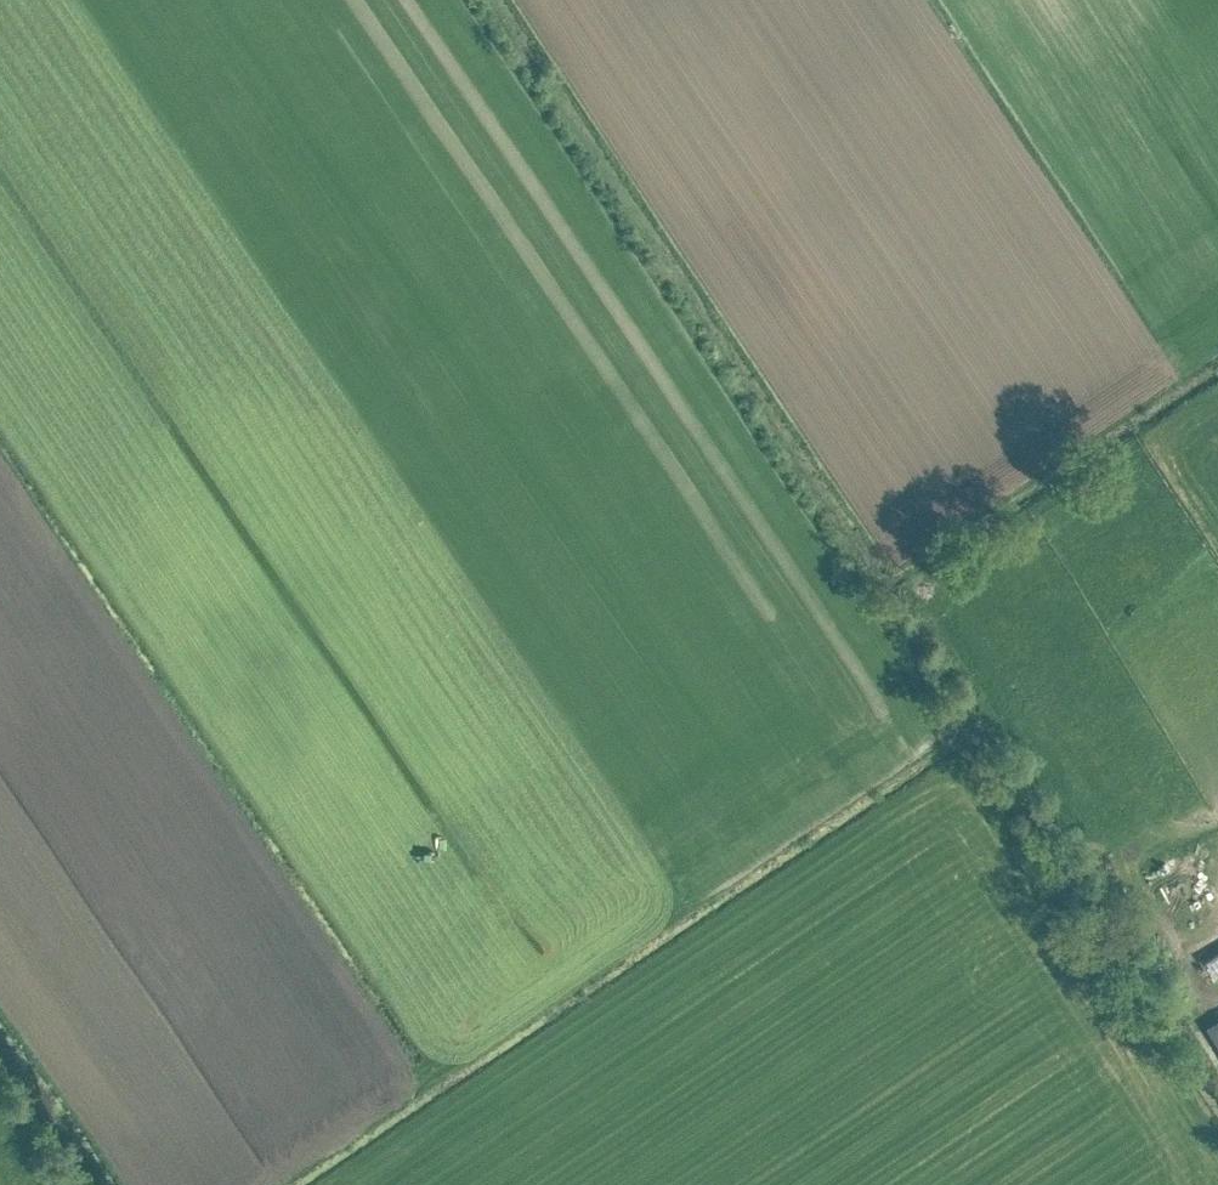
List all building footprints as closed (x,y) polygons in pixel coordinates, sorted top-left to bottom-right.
[(1203,960),(1214,978),(1217,975),(1217,952),(1203,960)]
